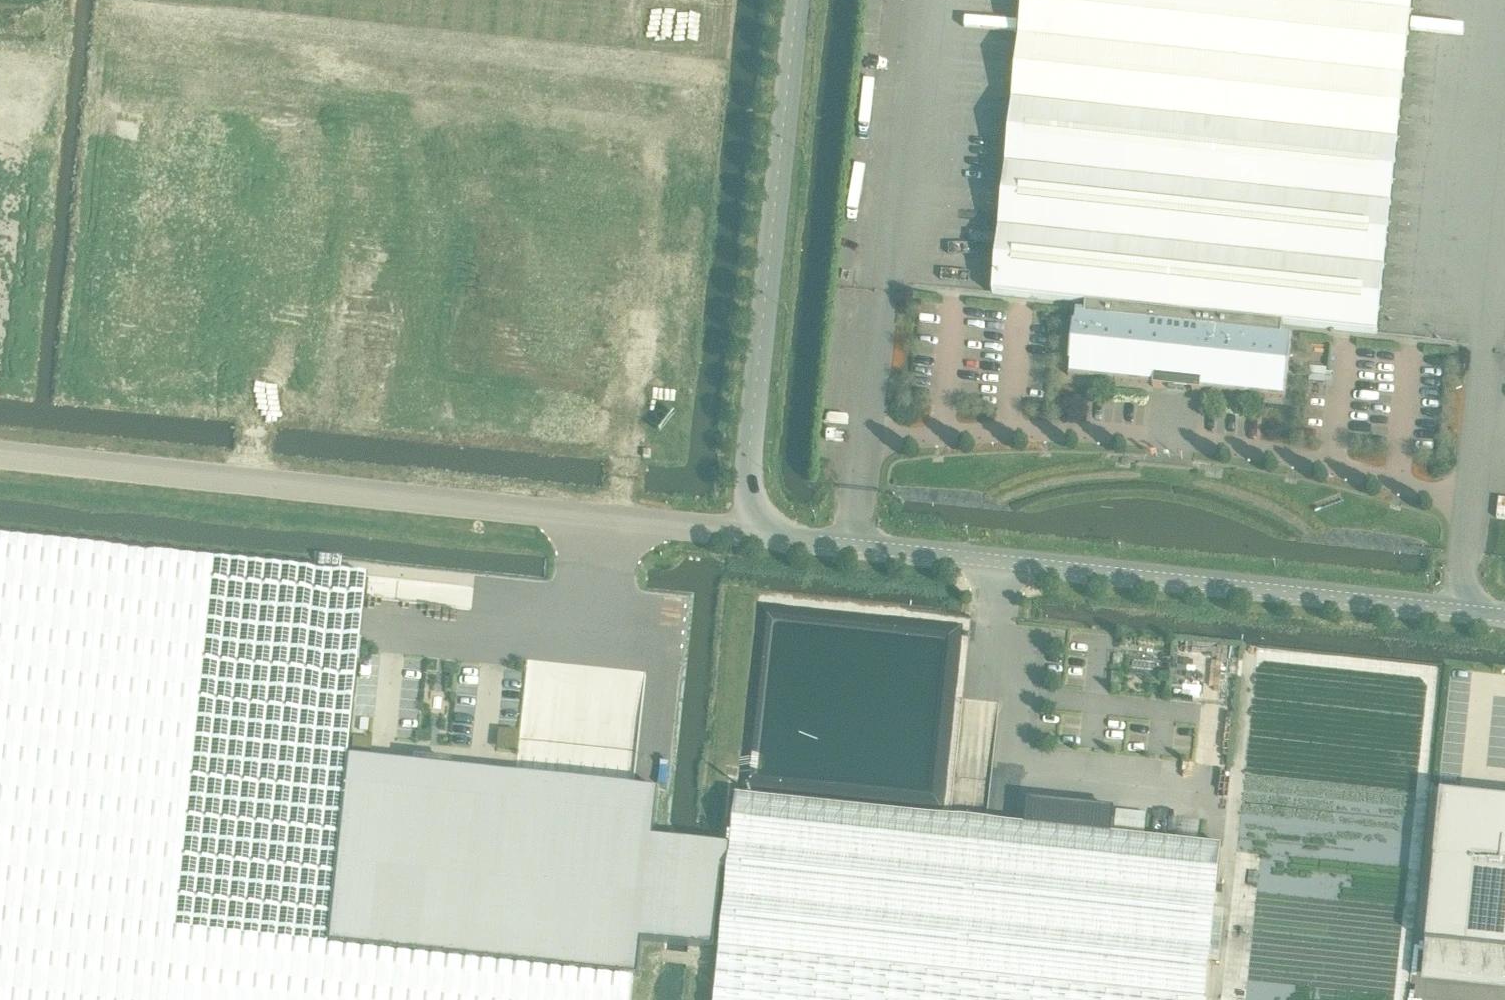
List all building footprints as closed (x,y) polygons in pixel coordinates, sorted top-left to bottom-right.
[(993,295),(1086,305),(1085,314),(1076,313),(1075,325),(1074,325),(1070,364),(1069,377),(1154,386),(1153,388),(1201,393),(1201,391),(1286,400),(1293,335),(1283,335),(1284,325),(1378,335),(1413,0),(1024,0),(993,295)] [(634,976),(639,977),(642,941),(652,942),(667,944),(688,946),(693,947),(714,949),(722,873),(728,873),(714,999),(1204,999),(1220,845),(1202,843),(1110,834),(1113,811),(1029,802),(1027,825),(948,817),(736,796),(731,846),(703,843),(699,843),(678,841),(663,839),(653,838),(658,790),(634,787),(632,787),(516,775),(515,775),(449,768),(449,763),(414,759),(413,764),(346,757),(363,599),(363,598),(365,577),(366,576),(0,537),(0,999),(631,999),(634,976)] [(1440,794),(1433,859),(1434,859),(1425,943),(1504,951),(1504,801),(1479,798),(1477,798),(1477,799),(1463,797),(1463,796),(1461,796),(1440,794)]
